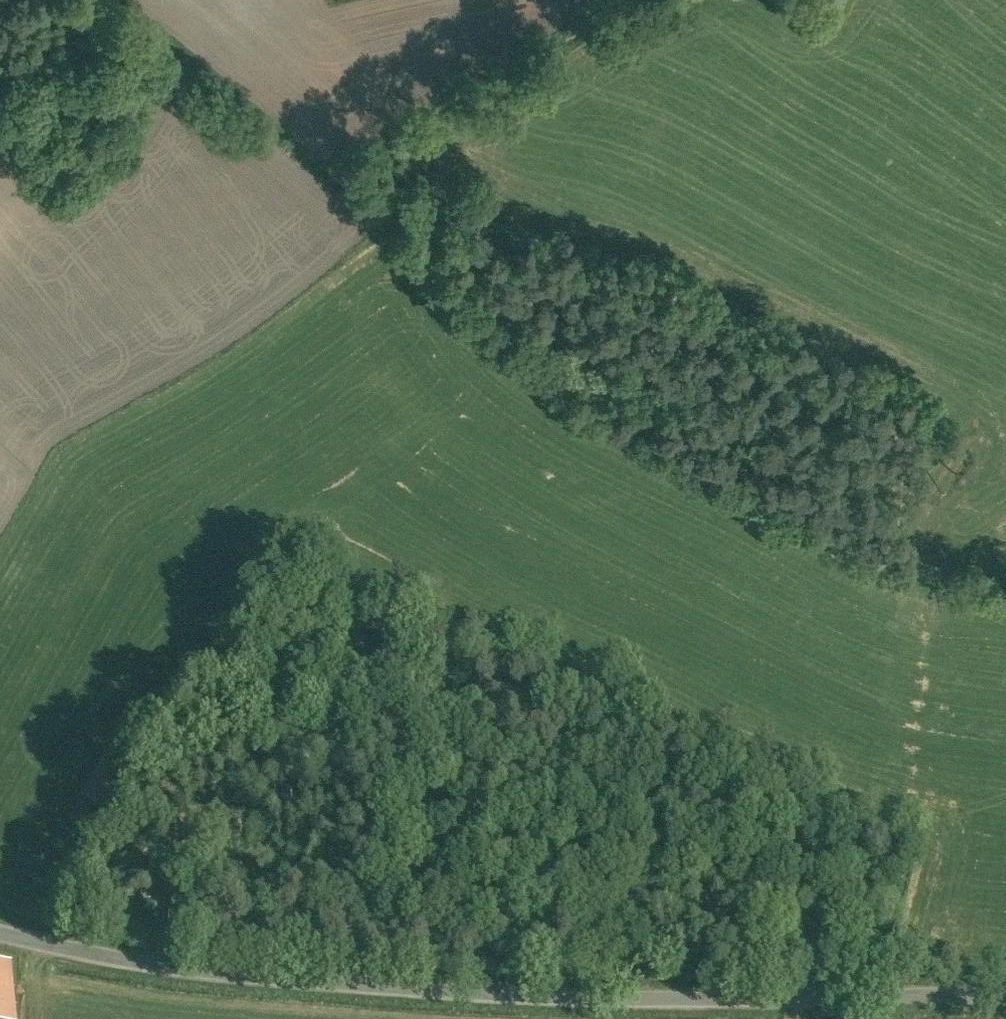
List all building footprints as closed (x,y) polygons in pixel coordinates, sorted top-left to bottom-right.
[(9,962),(0,962),(0,1018),(15,1018),(9,962)]
